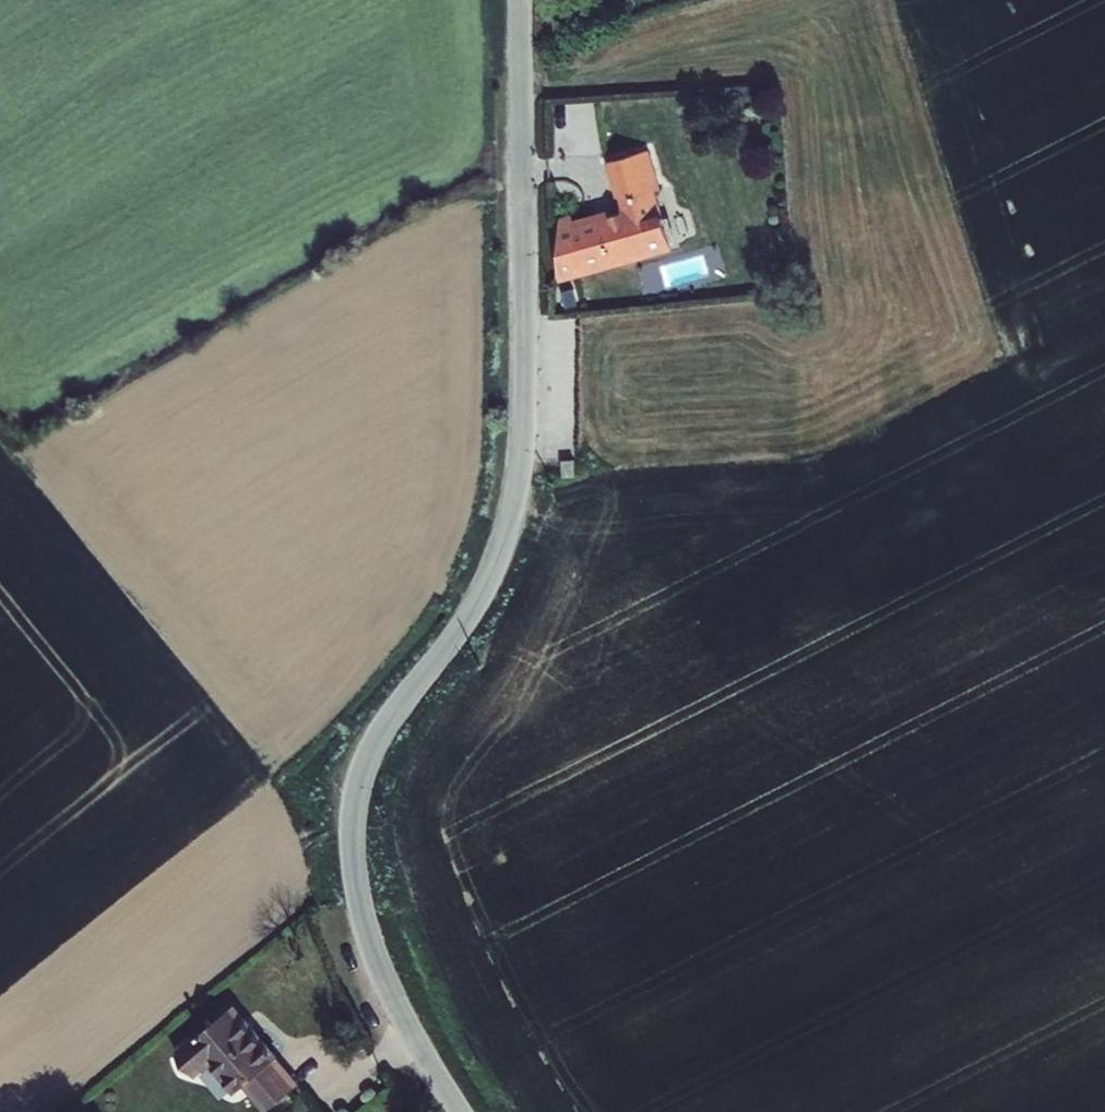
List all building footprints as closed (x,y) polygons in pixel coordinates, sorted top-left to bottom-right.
[(653,190),(646,153),(641,154),(641,153),(610,161),(618,197),(623,196),(623,198),(645,192),(653,190)] [(559,275),(670,243),(663,216),(652,219),(645,192),(623,198),(627,212),(574,227),(573,220),(559,223),(559,275)] [(562,461),(563,475),(572,475),(571,461),(562,461)] [(234,1005),(177,1054),(195,1074),(211,1060),(237,1091),(246,1083),(269,1111),(298,1085),(275,1058),(278,1057),(234,1005)]
